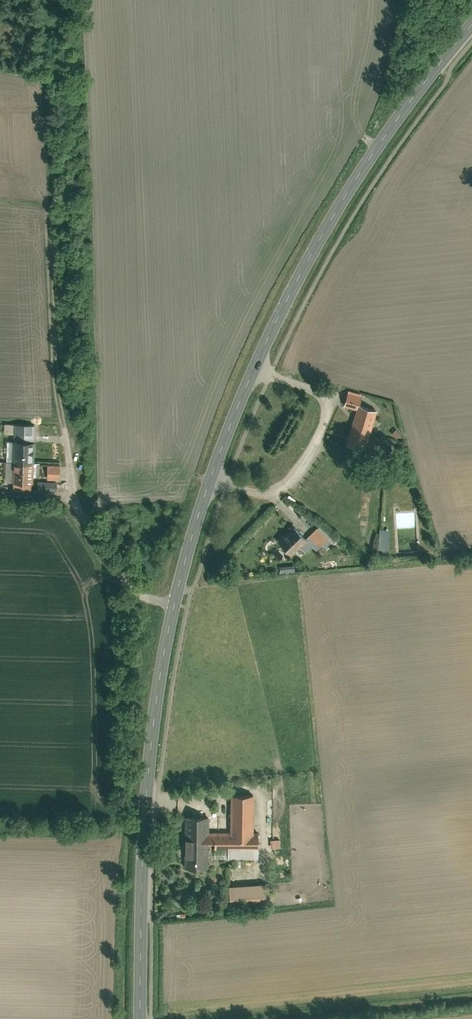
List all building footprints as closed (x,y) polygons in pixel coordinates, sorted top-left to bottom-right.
[(377,411),(357,405),(346,444),(366,450),(377,411)] [(36,424),(15,423),(14,439),(35,440),(36,424)] [(396,428),(391,433),(395,437),(400,433),(396,428)] [(14,439),(14,460),(35,460),(35,440),(14,439)] [(56,458),(43,458),(43,473),(56,473),(56,458)] [(14,460),(14,488),(32,488),(31,482),(35,481),(35,460),(14,460)] [(37,490),(57,490),(56,479),(37,480),(37,490)] [(292,529),(275,544),(289,559),(298,551),(303,557),(309,551),(312,555),(329,538),(318,526),(303,540),(292,529)] [(384,540),(376,539),(375,555),(383,556),(384,540)] [(207,819),(182,818),(181,871),(206,871),(206,852),(256,853),(256,835),(252,835),(252,798),(229,798),(228,835),(206,834),(207,819)] [(281,848),(280,838),(270,839),(271,848),(281,848)] [(264,909),(264,886),(226,889),(226,913),(264,909)]
